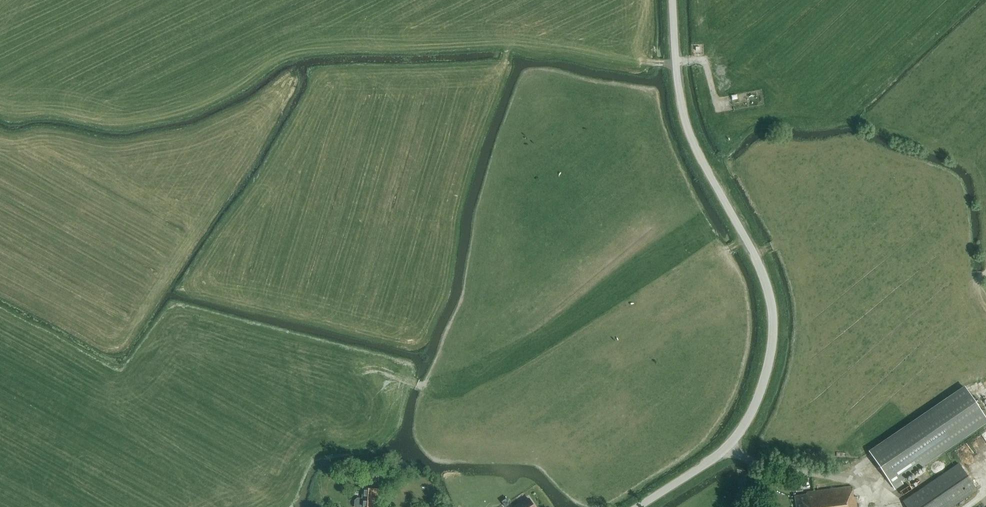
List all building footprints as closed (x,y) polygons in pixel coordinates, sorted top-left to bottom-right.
[(869,452),(894,489),(902,484),(899,479),(985,421),(985,419),(965,387),(869,452)] [(977,490),(958,463),(903,501),(907,506),(952,506),(977,490)] [(379,472),(368,471),(367,480),(378,480),(379,472)] [(856,503),(855,496),(853,497),(852,487),(806,492),(806,494),(795,496),(796,506),(856,506),(856,503)] [(373,488),(363,488),(362,498),(357,498),(354,500),(354,506),(377,506),(378,495),(378,489),(373,488)] [(529,498),(514,506),(535,506),(529,498)] [(511,504),(507,499),(502,502),(505,506),(506,506),(511,504)]
